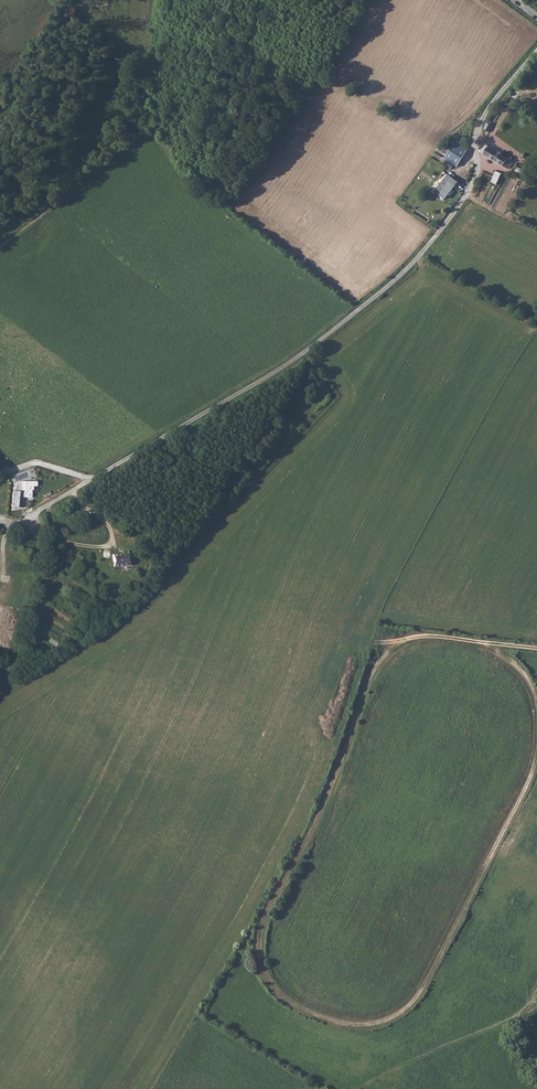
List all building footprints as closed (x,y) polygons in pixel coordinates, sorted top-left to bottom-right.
[(493,126),(486,123),(483,129),(490,132),(493,126)] [(469,148),(455,140),(449,149),(447,154),(444,158),(458,167),(469,148)] [(502,153),(484,143),(480,152),(510,169),(514,162),(501,154),(502,153)] [(491,181),(497,184),(502,173),(496,170),(491,181)] [(448,175),(435,191),(445,199),(458,182),(448,175)] [(11,506),(22,507),(22,492),(21,491),(11,491),(11,506)] [(133,564),(132,552),(114,553),(114,565),(133,564)]
